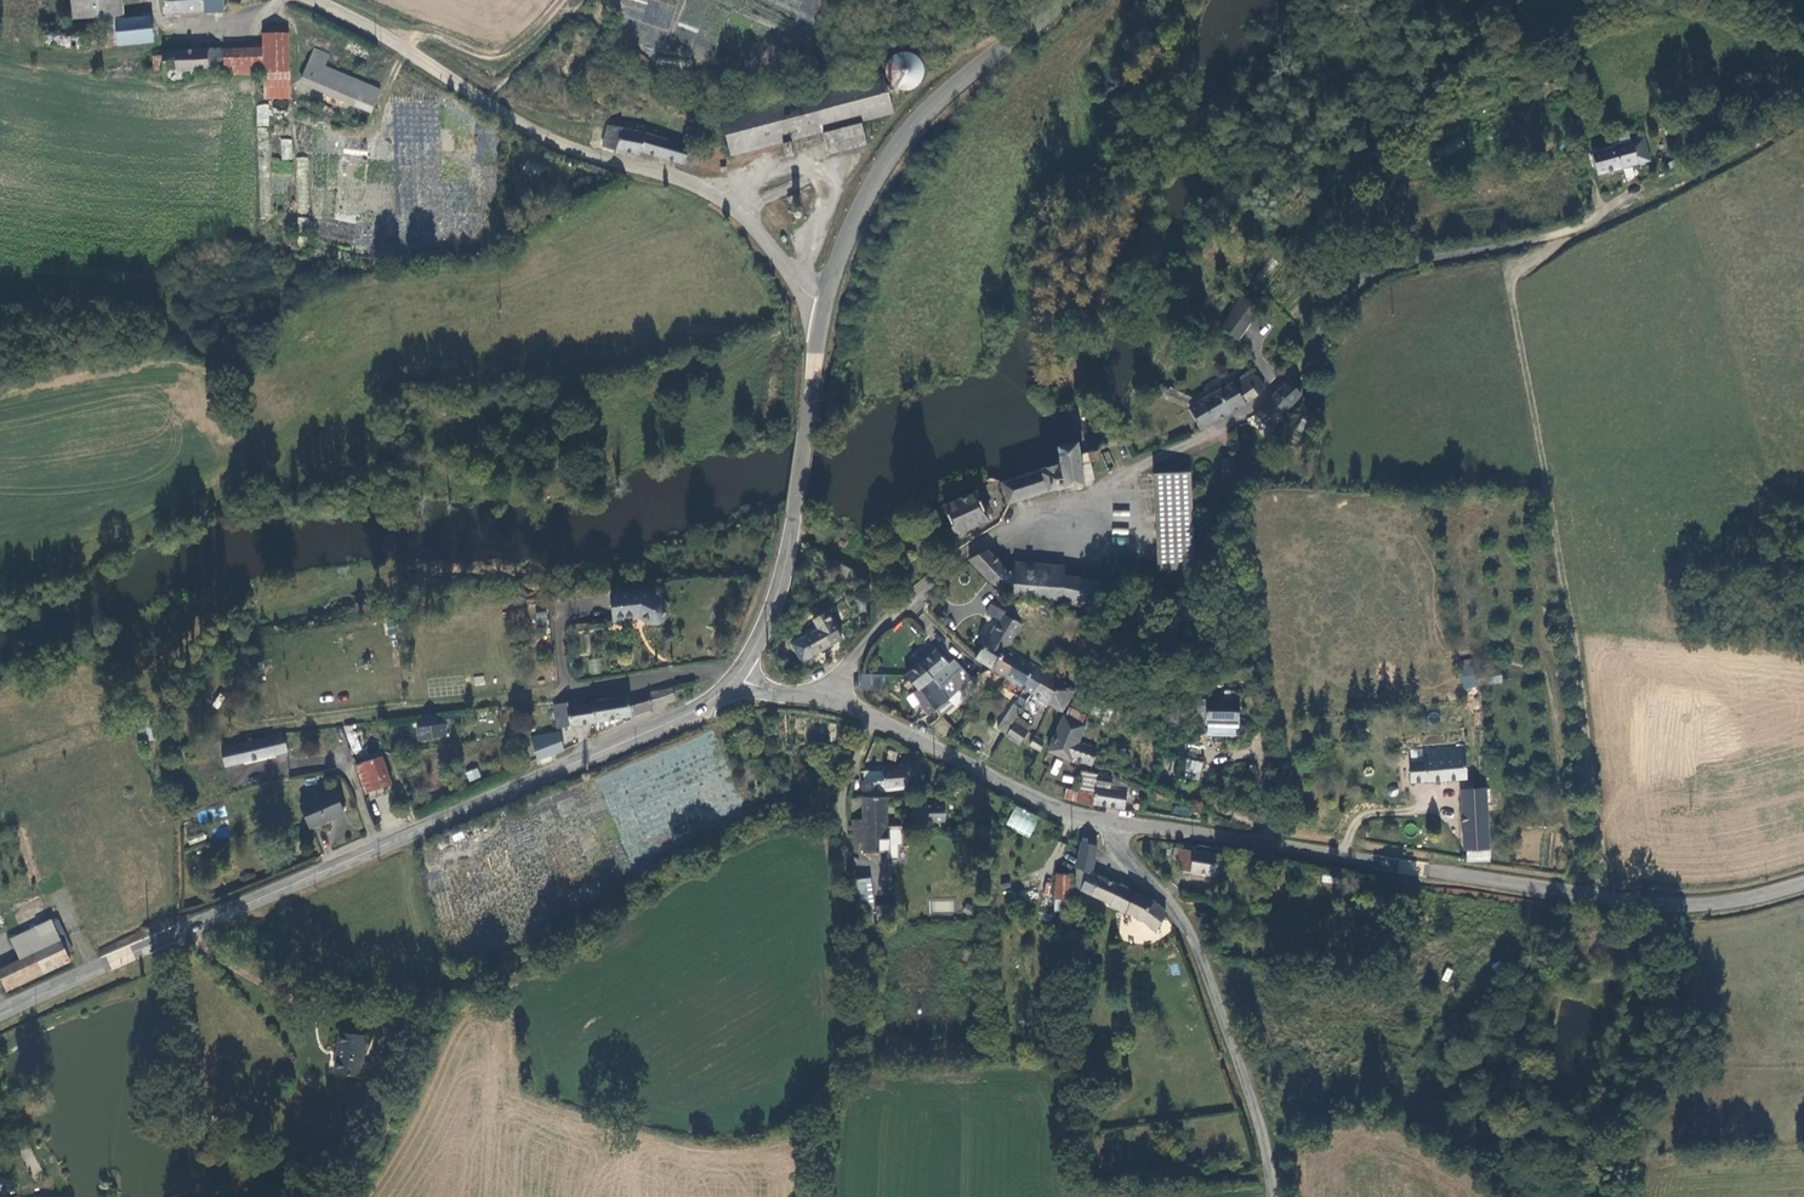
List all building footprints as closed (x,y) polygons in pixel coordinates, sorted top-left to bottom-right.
[(110,27),(119,26),(129,25),(127,0),(75,0),(77,26),(110,23),(110,27)] [(173,19),(221,15),(220,2),(208,3),(208,0),(171,0),(173,19)] [(158,46),(157,23),(129,25),(119,26),(110,27),(112,50),(158,46)] [(290,38),(264,40),(269,105),(294,103),(290,38)] [(921,59),(917,54),(913,51),(905,49),(899,50),(893,53),(888,59),(887,64),(887,67),(888,73),(890,78),(894,82),(899,85),(905,86),(911,85),(916,82),(920,77),(922,71),(923,64),(921,59)] [(228,56),(228,74),(229,81),(265,79),(264,53),(228,56)] [(320,89),(321,87),(328,69),(332,59),(317,53),(304,83),(320,89)] [(228,56),(212,58),(214,75),(228,74),(228,56)] [(167,64),(168,74),(168,78),(189,77),(214,75),(212,58),(167,60),(167,64)] [(157,65),(157,74),(168,74),(167,64),(157,65)] [(384,93),(328,69),(321,87),(376,110),(384,93)] [(189,89),(189,77),(168,78),(169,90),(189,89)] [(822,131),(863,121),(895,113),(886,78),(723,118),(732,154),(822,131)] [(869,146),(863,121),(822,131),(828,156),(869,146)] [(258,140),(268,138),(266,128),(256,129),(258,140)] [(607,131),(601,153),(638,163),(641,154),(683,167),(684,164),(692,167),(697,158),(691,153),(664,144),(650,140),(640,137),(607,131)] [(1613,136),(1616,147),(1632,142),(1629,131),(1613,136)] [(281,138),(280,160),(291,160),(292,139),(281,138)] [(1599,175),(1653,160),(1644,138),(1632,142),(1616,147),(1593,153),(1599,175)] [(306,213),(310,158),(299,157),(295,212),(306,213)] [(631,193),(635,197),(639,195),(639,188),(630,186),(631,193)] [(1636,215),(1652,209),(1648,200),(1633,207),(1636,215)] [(1636,215),(1631,217),(1637,231),(1657,224),(1652,209),(1636,215)] [(1609,227),(1595,227),(1595,238),(1609,238),(1609,227)] [(1248,302),(1228,330),(1243,342),(1263,314),(1248,302)] [(1217,422),(1265,392),(1255,373),(1206,403),(1217,422)] [(1278,424),(1303,396),(1292,385),(1265,411),(1278,424)] [(1173,400),(1194,410),(1203,405),(1177,391),(1173,400)] [(1217,422),(1206,403),(1203,405),(1194,410),(1192,412),(1203,431),(1217,422)] [(1087,486),(1078,443),(1053,450),(1057,465),(1006,484),(1012,505),(1060,492),(1087,486)] [(1092,463),(1102,460),(1099,451),(1094,452),(1090,454),(1092,463)] [(1096,475),(1097,475),(1105,472),(1102,460),(1092,463),(1096,475)] [(1226,484),(1239,484),(1239,463),(1224,464),(1226,484)] [(1197,571),(1194,513),(1186,514),(1182,475),(1155,477),(1161,573),(1197,571)] [(1191,475),(1182,475),(1186,514),(1194,513),(1191,475)] [(983,494),(948,512),(960,537),(995,519),(983,494)] [(1129,521),(1130,510),(1113,509),(1112,520),(1129,521)] [(1112,533),(1127,535),(1128,529),(1113,527),(1112,533)] [(1010,574),(995,555),(993,553),(977,563),(995,583),(1018,597),(1065,601),(1066,579),(1010,574)] [(1011,567),(1010,574),(1066,579),(1067,571),(1011,567)] [(1064,611),(1096,617),(1097,613),(1102,586),(1066,579),(1065,601),(1064,611)] [(625,603),(596,609),(602,637),(622,631),(621,629),(627,628),(633,630),(641,633),(646,633),(650,632),(653,628),(655,623),(655,619),(653,614),(647,609),(625,603)] [(535,613),(537,625),(547,624),(546,611),(535,613)] [(979,660),(996,670),(1009,651),(1024,628),(1008,619),(1007,616),(1008,614),(1001,611),(997,619),(1002,622),(979,660)] [(1103,621),(1105,615),(1097,613),(1096,617),(1095,619),(1103,621)] [(804,638),(813,655),(844,640),(831,614),(817,621),(821,630),(804,638)] [(813,655),(804,638),(794,644),(802,660),(813,655)] [(996,670),(1011,679),(1022,658),(1009,651),(996,670)] [(908,678),(909,679),(919,694),(937,682),(953,669),(940,653),(908,678)] [(1011,679),(1037,694),(1049,674),(1022,658),(1011,679)] [(1464,689),(1476,686),(1471,659),(1459,661),(1464,689)] [(1474,659),(1475,685),(1502,683),(1501,668),(1476,670),(1475,659),(1474,659)] [(943,687),(953,699),(958,694),(965,687),(970,683),(972,681),(963,670),(943,687)] [(883,689),(883,674),(859,673),(859,688),(883,689)] [(1037,694),(1054,704),(1066,684),(1050,675),(1049,674),(1037,694)] [(483,675),(473,677),(475,686),(485,684),(483,675)] [(940,710),(946,717),(958,708),(951,700),(937,682),(919,694),(918,696),(933,716),(940,710)] [(977,691),(970,683),(965,687),(972,695),(977,691)] [(1054,704),(1066,711),(1078,691),(1066,684),(1054,704)] [(964,702),(972,695),(965,687),(958,694),(964,702)] [(218,709),(226,697),(220,693),(212,705),(218,709)] [(657,694),(638,697),(641,717),(652,711),(659,707),(657,694)] [(638,697),(591,704),(591,707),(595,725),(641,717),(638,697)] [(1242,729),(1242,704),(1208,704),(1208,729),(1242,729)] [(1090,725),(1095,713),(1074,705),(1069,718),(1090,725)] [(1020,706),(1011,723),(1019,728),(1028,711),(1020,706)] [(575,727),(595,725),(591,707),(568,711),(568,707),(554,709),(557,728),(575,727)] [(436,716),(424,717),(423,717),(424,728),(418,729),(419,741),(445,737),(444,726),(438,727),(437,717),(436,716)] [(1084,742),(1090,725),(1069,718),(1067,718),(1054,753),(1077,761),(1078,757),(1096,764),(1101,748),(1084,742)] [(1004,735),(1012,739),(1019,728),(1011,723),(1004,735)] [(368,748),(360,724),(348,726),(356,752),(368,748)] [(1032,736),(1019,728),(1012,739),(1026,747),(1032,736)] [(559,733),(532,739),(539,760),(565,750),(559,733)] [(273,738),(224,748),(227,766),(290,754),(286,734),(273,736),(273,738)] [(1048,744),(1039,739),(1035,747),(1044,752),(1048,744)] [(1468,778),(1466,748),(1466,747),(1446,748),(1448,779),(1468,778)] [(1413,781),(1448,779),(1446,748),(1425,750),(1425,759),(1412,760),(1413,781)] [(383,758),(365,764),(374,791),(392,785),(383,758)] [(1055,758),(1049,773),(1057,776),(1063,761),(1055,758)] [(1183,779),(1200,780),(1202,761),(1185,759),(1183,779)] [(367,793),(374,791),(365,764),(358,766),(367,793)] [(469,782),(481,777),(477,767),(465,772),(469,782)] [(1086,791),(1085,801),(1094,802),(1098,774),(1090,772),(1086,791)] [(862,784),(862,802),(889,802),(889,794),(904,794),(904,773),(882,773),(882,776),(863,774),(862,784)] [(1112,780),(1113,776),(1107,773),(1107,776),(1098,774),(1094,802),(1126,808),(1129,783),(1112,780)] [(1392,786),(1389,787),(1388,791),(1391,792),(1394,795),(1397,796),(1399,793),(1401,789),(1399,786),(1396,784),(1392,786)] [(1072,788),(1070,798),(1085,801),(1086,791),(1072,788)] [(1463,789),(1464,819),(1488,818),(1487,788),(1463,789)] [(924,801),(928,799),(929,796),(929,791),(924,790),(922,792),(920,794),(919,797),(921,799),(924,801)] [(310,829),(345,814),(335,794),(301,809),(310,829)] [(889,821),(889,802),(862,802),(861,802),(861,820),(889,821)] [(1426,814),(1426,804),(1410,805),(1410,814),(1426,814)] [(1029,838),(1039,817),(1015,805),(1005,826),(1029,838)] [(1175,805),(1172,813),(1189,817),(1191,809),(1175,805)] [(945,824),(944,808),(914,808),(914,831),(935,831),(935,824),(945,824)] [(1468,860),(1489,859),(1488,818),(1464,819),(1465,849),(1468,849),(1468,860)] [(890,857),(889,821),(861,820),(861,824),(854,824),(854,848),(864,848),(864,858),(890,857)] [(1092,878),(1096,850),(1080,849),(1075,876),(1074,893),(1109,911),(1108,913),(1155,937),(1164,919),(1151,903),(1123,888),(1122,890),(1092,878)] [(1175,870),(1217,876),(1221,856),(1178,850),(1175,870)] [(1070,882),(1055,882),(1055,915),(1071,915),(1070,882)] [(877,913),(873,883),(858,886),(863,915),(877,913)] [(9,937),(20,959),(60,939),(50,918),(9,937)] [(10,989),(69,959),(60,939),(20,959),(0,970),(10,989)] [(348,1062),(341,1096),(362,1101),(369,1066),(348,1062)]
